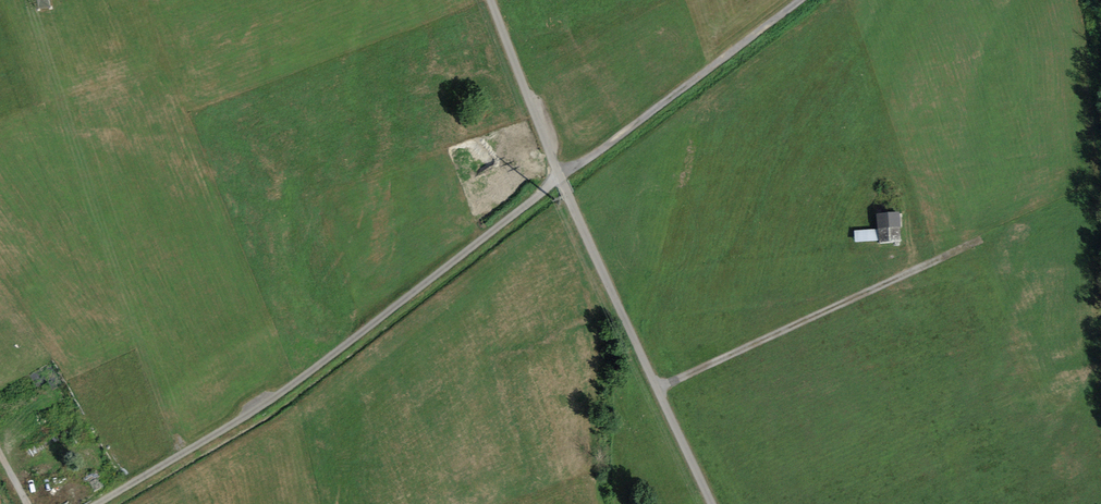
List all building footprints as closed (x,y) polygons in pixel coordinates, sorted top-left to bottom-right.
[(877,216),(880,245),(902,243),(900,214),(877,216)]
